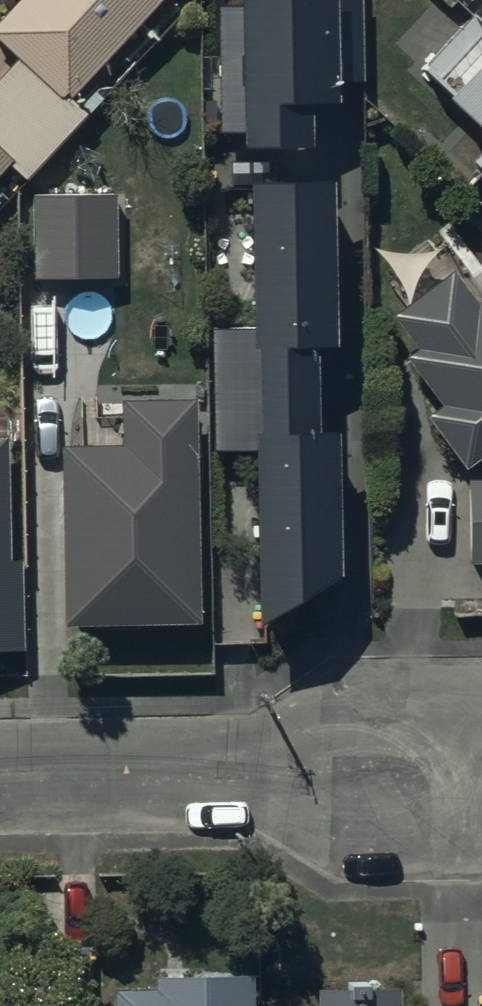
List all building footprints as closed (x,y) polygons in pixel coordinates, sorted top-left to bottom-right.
[(124,0),(12,0),(0,13),(0,28),(20,46),(66,89),(137,13),(124,0)] [(137,13),(149,0),(124,0),(137,13)] [(219,122),(232,122),(233,131),(306,129),(305,82),(331,82),(331,74),(360,73),(358,0),(215,0),(219,122)] [(437,76),(481,118),(481,27),(437,76)] [(55,140),(85,107),(66,89),(20,46),(0,67),(0,89),(55,140)] [(0,89),(0,149),(4,154),(24,172),(55,140),(0,89)] [(324,158),(239,160),(244,318),(208,319),(212,440),(245,439),(250,607),(333,557),(329,413),(307,413),(304,327),(329,326),(324,158)] [(113,187),(29,188),(30,268),(114,268),(113,187)] [(389,303),(415,338),(403,346),(439,395),(424,405),(461,455),(481,439),(481,282),(470,291),(447,261),(389,303)] [(192,388),(119,388),(119,435),(59,436),(61,612),(194,611),(192,388)] [(21,651),(20,561),(11,561),(10,441),(0,441),(0,652),(21,651)] [(466,472),(468,555),(481,555),(481,472),(466,472)] [(252,965),(150,967),(150,981),(112,982),(112,1005),(253,1005),(252,965)] [(315,983),(316,1005),(398,1005),(398,981),(315,983)]
